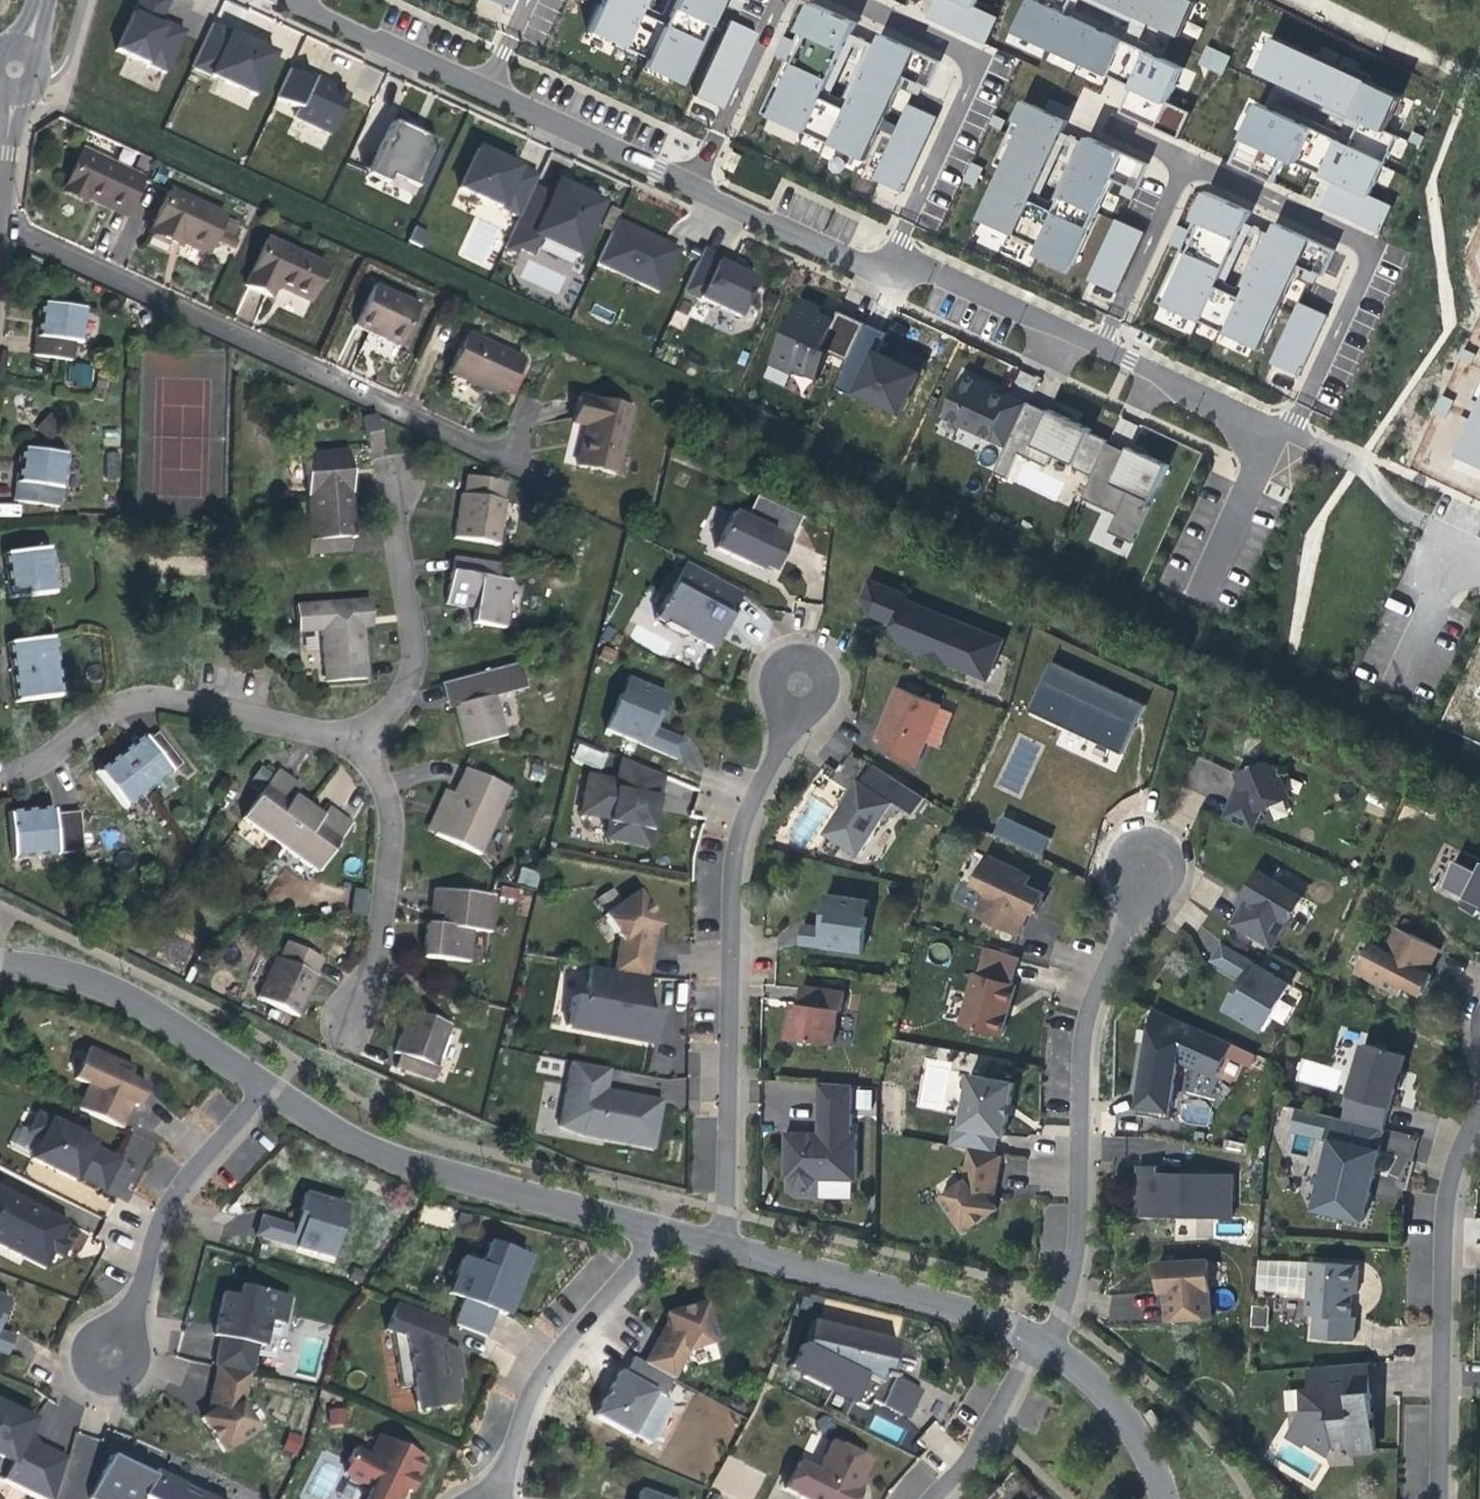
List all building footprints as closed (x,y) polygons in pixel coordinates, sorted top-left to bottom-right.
[(164,73),(183,32),(165,24),(163,28),(156,25),(158,21),(168,0),(167,0),(139,0),(115,50),(164,73)] [(506,8),(510,0),(489,0),(506,8)] [(585,30),(645,58),(680,74),(714,0),(672,0),(661,23),(637,11),(642,0),(599,0),(585,30)] [(637,11),(661,23),(672,0),(664,0),(658,13),(646,8),(650,0),(642,0),(637,11)] [(742,1),(739,0),(729,0),(726,5),(737,11),(742,1)] [(928,17),(986,45),(999,18),(975,7),(978,0),(936,0),(928,17)] [(1015,32),(1110,76),(1126,41),(1066,14),(1072,0),(1030,0),(1015,32)] [(1137,46),(1162,58),(1165,52),(1140,40),(1148,22),(1102,0),(1084,0),(1133,22),(1127,34),(1076,10),(1080,0),(1072,0),(1066,14),(1126,41),(1110,76),(1121,81),(1137,46)] [(1148,22),(1181,37),(1197,2),(1193,0),(1102,0),(1148,22)] [(866,161),(905,78),(913,82),(923,86),(928,88),(940,62),(882,35),(877,46),(848,109),(823,98),(852,34),(857,23),(814,3),(801,31),(809,35),(771,116),(866,161)] [(755,32),(728,19),(693,95),(720,108),(755,32)] [(245,41),(210,26),(192,66),(255,94),(273,54),(245,41)] [(809,35),(801,31),(763,113),(771,116),(809,35)] [(877,46),(852,34),(823,98),(848,109),(877,46)] [(784,36),(775,54),(786,59),(795,41),(784,36)] [(1273,37),(1257,72),(1281,84),(1362,121),(1335,180),(1323,206),(1381,232),(1394,205),(1370,195),(1398,136),(1387,130),(1402,96),(1370,82),(1344,70),(1273,37)] [(1198,65),(1222,75),(1230,55),(1206,45),(1198,65)] [(1169,102),(1184,69),(1162,58),(1137,46),(1121,81),(1133,87),(1122,112),(1179,139),(1191,113),(1169,102)] [(680,74),(645,58),(641,66),(676,82),(680,74)] [(1344,70),(1370,82),(1373,75),(1347,63),(1344,70)] [(289,70),(276,99),(298,109),(294,117),(330,134),(347,96),(334,90),(335,88),(330,85),(319,80),(318,82),(289,70)] [(923,86),(913,82),(909,91),(919,95),(923,86)] [(1273,102),(1270,108),(1339,140),(1323,175),(1335,180),(1362,121),(1281,84),(1278,90),(1346,121),(1341,133),(1273,102)] [(1033,105),(1025,101),(996,163),(1004,167),(1033,105)] [(1270,108),(1259,103),(1232,164),(1273,183),(1285,157),(1323,175),(1339,140),(1270,108)] [(937,117),(910,104),(872,186),(899,198),(937,117)] [(1045,110),(1033,105),(1004,167),(980,219),(1040,247),(1075,263),(1113,180),(1137,190),(1149,164),(1091,137),(1088,144),(1056,212),(1032,201),(1063,133),(1068,121),(1045,110)] [(407,132),(391,124),(374,159),(367,174),(411,195),(414,189),(435,146),(407,132)] [(1088,144),(1063,133),(1032,201),(1056,212),(1088,144)] [(89,194),(129,213),(145,178),(82,149),(64,188),(87,198),(89,194)] [(499,160),(477,150),(459,189),(518,216),(531,188),(536,177),(499,160)] [(551,197),(531,188),(504,248),(516,253),(518,248),(532,255),(539,239),(576,256),(600,203),(561,186),(556,184),(551,197)] [(87,198),(64,188),(62,192),(85,202),(87,198)] [(209,250),(225,216),(169,190),(149,233),(171,243),(175,235),(209,250)] [(1261,350),(1300,267),(1323,277),(1335,250),(1277,224),(1272,235),(1243,298),(1218,287),(1247,223),(1252,212),(1209,192),(1196,220),(1204,223),(1166,305),(1261,350)] [(129,213),(89,194),(87,198),(100,204),(127,217),(129,213)] [(481,247),(491,250),(498,228),(472,220),(464,247),(480,252),(481,247)] [(1143,232),(1115,220),(1089,280),(1117,292),(1143,232)] [(1204,223),(1196,220),(1158,302),(1166,305),(1204,223)] [(638,232),(616,222),(596,265),(657,293),(677,250),(638,232)] [(1272,235),(1247,223),(1218,287),(1243,298),(1272,235)] [(422,248),(430,233),(416,225),(408,241),(422,248)] [(207,255),(209,250),(175,235),(171,243),(175,245),(179,247),(181,243),(207,255)] [(310,302),(326,266),(267,239),(246,285),(271,297),(276,286),(284,290),(310,302)] [(1075,263),(1040,247),(1036,255),(1071,271),(1075,263)] [(732,263),(702,249),(683,291),(739,317),(755,281),(739,273),(730,269),(732,263)] [(737,265),(732,263),(730,269),(739,273),(742,267),(737,265)] [(400,347),(419,307),(374,286),(355,326),(380,338),(400,347)] [(821,309),(799,299),(770,362),(793,373),(795,369),(818,379),(830,353),(848,362),(866,323),(838,311),(834,320),(826,316),(819,313),(821,309)] [(1327,315),(1299,303),(1272,363),(1300,376),(1327,315)] [(82,342),(86,310),(45,305),(43,322),(43,329),(37,328),(33,355),(71,360),(74,341),(82,342)] [(887,333),(866,323),(848,362),(835,389),(854,397),(856,393),(901,413),(924,362),(901,352),(897,362),(887,357),(878,353),(887,333)] [(523,360),(466,334),(448,373),(474,385),(480,388),(482,384),(506,396),(523,360)] [(69,363),(69,385),(92,386),(92,364),(69,363)] [(999,391),(964,375),(945,417),(1007,446),(1027,404),(999,391)] [(294,390),(280,383),(275,393),(289,400),(294,390)] [(506,396),(482,384),(480,388),(505,400),(506,396)] [(615,475),(631,409),(579,396),(572,423),(585,426),(582,442),(576,466),(615,475)] [(1049,413),(1027,404),(996,473),(1007,478),(1019,454),(1049,467),(1054,454),(1075,464),(1073,467),(1093,476),(1108,441),(1090,433),(1092,429),(1076,422),(1050,410),(1049,413)] [(1456,454),(1479,465),(1479,407),(1456,454)] [(383,449),(377,415),(363,417),(368,452),(383,449)] [(1128,453),(1108,444),(1093,476),(1083,498),(1118,514),(1110,532),(1133,542),(1169,465),(1139,452),(1130,448),(1128,453)] [(305,454),(312,540),(349,538),(355,537),(353,514),(350,478),(348,450),(305,454)] [(59,507),(66,456),(26,451),(24,468),(23,474),(17,473),(13,501),(59,507)] [(120,452),(106,452),(106,478),(120,478),(120,452)] [(468,476),(464,495),(502,501),(506,482),(468,476)] [(505,502),(502,501),(464,495),(462,495),(458,517),(455,537),(498,544),(505,502)] [(776,571),(791,540),(732,513),(715,549),(748,565),(750,559),(763,564),(776,571)] [(349,538),(312,540),(307,541),(308,555),(350,552),(349,538)] [(55,592),(50,549),(4,555),(7,577),(10,598),(55,592)] [(450,581),(447,603),(476,608),(474,622),(504,627),(511,582),(497,580),(499,565),(454,557),(450,581)] [(760,570),(763,564),(750,559),(748,565),(754,567),(760,570)] [(725,606),(734,588),(685,562),(667,595),(666,595),(659,608),(660,608),(654,619),(664,624),(663,625),(683,636),(684,635),(712,650),(721,634),(722,634),(726,627),(721,624),(724,616),(730,619),(735,611),(733,610),(725,606)] [(871,615),(894,624),(904,599),(906,600),(908,595),(871,581),(864,597),(871,615)] [(733,610),(742,593),(734,588),(725,606),(733,610)] [(1004,639),(906,600),(904,599),(894,624),(892,629),(894,641),(927,654),(929,650),(947,657),(946,662),(988,679),(1004,639)] [(370,600),(360,601),(362,627),(372,626),(370,600)] [(362,627),(360,601),(297,606),(299,632),(321,631),(326,682),(366,679),(364,644),(362,627)] [(728,623),(730,619),(724,616),(721,624),(726,627),(728,623)] [(15,701),(61,696),(54,638),(8,643),(11,665),(15,701)] [(617,653),(603,646),(598,657),(612,664),(617,653)] [(935,658),(946,662),(947,657),(929,650),(927,654),(935,658)] [(1143,706),(1052,662),(1031,711),(1107,744),(1124,752),(1143,706)] [(495,697),(528,688),(521,663),(442,684),(446,699),(453,698),(456,706),(466,745),(504,735),(495,697)] [(639,684),(626,679),(620,694),(633,700),(639,684)] [(667,696),(639,684),(633,700),(620,694),(605,730),(678,760),(686,742),(655,729),(648,726),(654,712),(659,714),(667,696)] [(887,713),(875,742),(916,767),(941,705),(898,687),(887,713)] [(456,706),(453,698),(446,699),(447,704),(448,708),(456,706)] [(659,714),(654,712),(648,726),(655,729),(658,722),(661,715),(659,714)] [(157,733),(147,741),(171,772),(182,764),(157,733)] [(171,772),(147,741),(143,736),(130,746),(120,754),(109,763),(97,772),(125,808),(171,772)] [(603,769),(608,753),(578,743),(573,760),(603,769)] [(658,798),(663,776),(621,759),(617,781),(588,775),(580,814),(609,819),(605,838),(607,839),(649,847),(657,807),(654,807),(656,798),(658,798)] [(1243,825),(1254,830),(1264,808),(1291,797),(1279,768),(1267,762),(1237,773),(1240,779),(1243,786),(1229,819),(1243,825)] [(874,764),(863,781),(900,804),(899,805),(915,815),(926,797),(874,764)] [(479,854),(509,788),(466,769),(454,795),(436,834),(436,835),(458,845),(476,853),(479,854)] [(321,817),(293,797),(284,790),(291,781),(277,771),(243,819),(316,872),(351,824),(338,815),(331,824),(321,817)] [(863,781),(862,780),(847,802),(827,834),(860,856),(883,820),(890,819),(899,805),(900,804),(863,781)] [(293,797),(300,787),(296,784),(291,781),(284,790),(293,797)] [(427,830),(436,834),(454,795),(445,791),(439,805),(427,830)] [(331,824),(338,815),(334,812),(328,808),(321,817),(331,824)] [(57,854),(54,814),(53,809),(32,810),(9,813),(13,858),(57,854)] [(80,812),(54,814),(57,854),(84,852),(80,812)] [(1035,833),(1004,818),(996,835),(1043,857),(1050,840),(1035,833)] [(473,860),(476,853),(458,845),(455,852),(473,860)] [(1447,887),(1468,897),(1464,907),(1479,914),(1479,860),(1463,852),(1447,887)] [(1022,871),(988,855),(974,885),(987,892),(976,916),(1019,936),(1030,912),(1035,914),(1039,906),(1045,893),(1028,885),(1018,880),(1022,871)] [(517,882),(537,887),(541,872),(520,867),(517,882)] [(1032,876),(1022,871),(1018,880),(1028,885),(1032,876)] [(1233,926),(1272,949),(1303,897),(1259,871),(1250,886),(1244,896),(1249,899),(1233,926)] [(517,899),(518,889),(501,886),(499,896),(517,899)] [(352,889),(353,915),(368,914),(367,888),(352,889)] [(490,932),(494,896),(434,890),(432,914),(444,915),(443,921),(442,926),(427,924),(424,957),(468,961),(472,930),(490,932)] [(639,892),(604,915),(621,939),(615,971),(642,976),(650,933),(657,928),(661,925),(639,892)] [(856,898),(827,894),(824,913),(824,914),(830,914),(828,928),(820,927),(804,924),(801,944),(863,953),(868,916),(854,915),(856,898)] [(868,916),(870,900),(856,898),(854,915),(868,916)] [(821,921),(820,927),(828,928),(830,914),(824,914),(824,913),(822,912),(821,921)] [(1386,950),(1373,943),(1357,972),(1390,990),(1395,981),(1405,987),(1421,995),(1427,984),(1432,975),(1428,972),(1440,949),(1398,927),(1386,950)] [(657,928),(650,933),(642,976),(648,977),(652,954),(657,928)] [(486,963),(490,932),(472,930),(468,961),(486,963)] [(287,942),(279,960),(314,976),(322,959),(287,942)] [(1291,984),(1223,944),(1213,961),(1241,978),(1248,982),(1240,995),(1235,991),(1235,992),(1225,1009),(1250,1025),(1260,1010),(1271,1017),(1291,984)] [(1016,985),(1013,984),(1021,958),(986,948),(979,974),(975,973),(961,1023),(1002,1035),(1008,1014),(1005,1014),(1008,1004),(1010,1005),(1016,985)] [(316,977),(314,976),(279,960),(277,958),(258,997),(297,1016),(307,995),(316,977)] [(651,978),(648,977),(642,976),(615,971),(589,966),(583,999),(571,997),(566,1026),(653,1042),(658,1013),(644,1011),(639,1010),(641,998),(647,999),(651,978)] [(1240,995),(1248,982),(1241,978),(1237,985),(1233,991),(1235,992),(1235,991),(1240,995)] [(1405,987),(1395,981),(1390,990),(1400,995),(1405,987)] [(839,1010),(842,1011),(845,992),(803,985),(800,1003),(799,1010),(791,1009),(787,1038),(834,1044),(839,1010)] [(1233,1043),(1156,1009),(1148,1057),(1138,1114),(1169,1120),(1180,1059),(1217,1076),(1233,1043)] [(1260,1010),(1250,1025),(1262,1032),(1271,1017),(1260,1010)] [(395,1053),(400,1055),(436,1067),(450,1026),(409,1012),(401,1033),(395,1053)] [(1363,1046),(1344,1119),(1385,1129),(1395,1090),(1399,1075),(1404,1056),(1363,1046)] [(124,1063),(90,1048),(76,1079),(89,1085),(78,1109),(121,1129),(133,1105),(137,1107),(139,1101),(146,1085),(129,1077),(119,1073),(124,1063)] [(436,1067),(400,1055),(395,1068),(434,1082),(439,1069),(436,1067)] [(1301,1058),(1294,1080),(1335,1093),(1342,1071),(1301,1058)] [(570,1062),(566,1086),(559,1128),(581,1137),(652,1150),(657,1124),(661,1100),(605,1090),(609,1069),(570,1062)] [(134,1068),(124,1063),(119,1073),(129,1077),(134,1068)] [(955,1125),(951,1145),(970,1149),(995,1153),(998,1135),(1005,1136),(1009,1114),(1007,1114),(1009,1104),(1011,1104),(1015,1083),(970,1074),(961,1126),(955,1125)] [(1404,1076),(1399,1075),(1395,1090),(1400,1091),(1402,1085),(1404,1076)] [(818,1133),(786,1132),(786,1152),(785,1178),(788,1178),(795,1186),(811,1186),(818,1180),(821,1180),(853,1180),(857,1180),(858,1134),(852,1134),(853,1084),(819,1083),(818,1133)] [(854,1090),(855,1112),(872,1111),(870,1089),(854,1090)] [(1332,1116),(1298,1107),(1292,1130),(1326,1139),(1332,1116)] [(94,1141),(38,1113),(29,1131),(42,1138),(32,1159),(75,1180),(77,1176),(104,1190),(111,1176),(119,1160),(92,1146),(94,1141)] [(1374,1176),(1385,1129),(1344,1119),(1332,1116),(1326,1139),(1332,1140),(1315,1209),(1363,1221),(1370,1195),(1371,1195),(1371,1194),(1365,1192),(1369,1176),(1375,1177),(1375,1176),(1374,1176)] [(995,1153),(970,1149),(964,1181),(941,1197),(964,1231),(997,1208),(995,1204),(989,1197),(998,1154),(995,1153)] [(1004,1155),(998,1154),(989,1197),(995,1204),(1000,1179),(1004,1155)] [(1232,1229),(1233,1172),(1134,1170),(1133,1217),(1217,1219),(1217,1229),(1232,1229)] [(1373,1186),(1375,1177),(1369,1176),(1365,1192),(1371,1194),(1373,1186)] [(853,1199),(853,1180),(821,1180),(821,1198),(853,1199)] [(0,1188),(0,1246),(45,1269),(53,1254),(60,1239),(68,1223),(0,1188)] [(331,1258),(342,1222),(329,1218),(334,1201),(305,1193),(299,1212),(305,1213),(300,1228),(292,1226),(261,1217),(256,1236),(331,1258)] [(342,1222),(347,1205),(334,1201),(329,1218),(342,1222)] [(294,1219),(292,1226),(300,1228),(305,1213),(299,1212),(296,1211),(294,1219)] [(69,1244),(60,1239),(53,1254),(61,1258),(65,1251),(69,1244)] [(448,1294),(462,1299),(496,1312),(505,1315),(513,1293),(520,1276),(523,1277),(530,1258),(489,1243),(480,1266),(461,1259),(448,1294)] [(1208,1260),(1158,1263),(1160,1292),(1166,1292),(1167,1301),(1168,1322),(1212,1319),(1208,1260)] [(1354,1284),(1359,1280),(1359,1271),(1355,1266),(1355,1264),(1312,1261),(1310,1296),(1309,1315),(1315,1315),(1314,1338),(1354,1340),(1356,1317),(1351,1316),(1352,1304),(1353,1293),(1354,1284)] [(263,1346),(268,1321),(283,1324),(289,1296),(247,1287),(245,1297),(223,1293),(219,1313),(214,1336),(221,1337),(215,1366),(222,1367),(249,1373),(251,1374),(257,1345),(263,1346)] [(9,1299),(0,1296),(0,1316),(2,1317),(9,1299)] [(486,1337),(496,1312),(462,1299),(453,1324),(486,1337)] [(385,1331),(391,1333),(400,1388),(413,1386),(417,1409),(452,1404),(458,1393),(456,1379),(462,1378),(458,1351),(457,1351),(447,1353),(436,1348),(438,1344),(446,1322),(396,1302),(385,1331)] [(667,1319),(670,1327),(677,1354),(689,1350),(716,1343),(705,1303),(682,1309),(666,1314),(667,1319)] [(1268,1308),(1255,1307),(1253,1324),(1267,1325),(1268,1308)] [(670,1327),(667,1319),(643,1363),(649,1366),(670,1327)] [(854,1403),(866,1409),(870,1400),(880,1405),(886,1394),(913,1408),(918,1399),(921,1391),(893,1377),(888,1377),(897,1342),(810,1321),(804,1347),(800,1346),(793,1365),(804,1371),(801,1376),(827,1390),(830,1384),(856,1397),(854,1403)] [(677,1354),(670,1327),(649,1366),(673,1379),(689,1350),(677,1354)] [(7,1355),(14,1337),(0,1331),(0,1353),(7,1355)] [(436,1348),(447,1353),(457,1351),(449,1348),(438,1344),(436,1348)] [(643,1363),(633,1357),(623,1375),(619,1372),(609,1391),(595,1417),(647,1444),(670,1402),(662,1398),(673,1379),(649,1366),(643,1363)] [(1373,1413),(1368,1407),(1367,1404),(1367,1401),(1370,1400),(1371,1399),(1372,1397),(1372,1395),(1370,1393),(1367,1392),(1364,1363),(1310,1367),(1312,1388),(1304,1389),(1305,1409),(1305,1410),(1297,1424),(1311,1433),(1309,1437),(1310,1438),(1331,1451),(1334,1446),(1352,1446),(1352,1452),(1376,1451),(1374,1428),(1371,1425),(1371,1421),(1374,1418),(1373,1413)] [(222,1367),(215,1366),(211,1388),(206,1415),(212,1411),(222,1367)] [(249,1373),(222,1367),(212,1411),(206,1415),(201,1418),(223,1452),(258,1429),(242,1405),(249,1373)] [(830,1384),(827,1390),(854,1403),(856,1397),(830,1384)] [(1291,1410),(1305,1409),(1304,1389),(1289,1390),(1291,1410)] [(886,1394),(880,1405),(907,1419),(913,1408),(886,1394)] [(12,1461),(27,1433),(33,1420),(17,1411),(0,1403),(0,1455),(12,1461)] [(349,1423),(348,1407),(328,1409),(329,1424),(349,1423)] [(896,1441),(903,1428),(874,1414),(868,1428),(896,1441)] [(1304,1446),(1310,1438),(1309,1437),(1311,1433),(1297,1424),(1289,1436),(1304,1446)] [(288,1431),(283,1450),(298,1454),(304,1436),(288,1431)] [(27,1433),(12,1461),(4,1479),(44,1498),(55,1498),(66,1459),(34,1443),(27,1433)] [(404,1490),(409,1492),(414,1484),(425,1461),(379,1437),(369,1456),(353,1448),(347,1461),(350,1463),(344,1473),(347,1474),(349,1480),(357,1484),(363,1482),(372,1486),(365,1498),(399,1498),(404,1490)] [(869,1460),(831,1441),(816,1471),(799,1462),(785,1489),(806,1498),(855,1498),(859,1492),(855,1490),(859,1480),(869,1460)] [(152,1476),(137,1469),(110,1456),(89,1498),(141,1498),(142,1498),(152,1476)] [(764,1471),(724,1456),(712,1491),(735,1498),(754,1498),(764,1471)] [(152,1476),(155,1471),(147,1468),(140,1464),(137,1469),(152,1476)] [(152,1476),(142,1498),(143,1498),(215,1498),(155,1470),(155,1471),(152,1476)] [(640,1490),(637,1498),(664,1498),(640,1490)]
